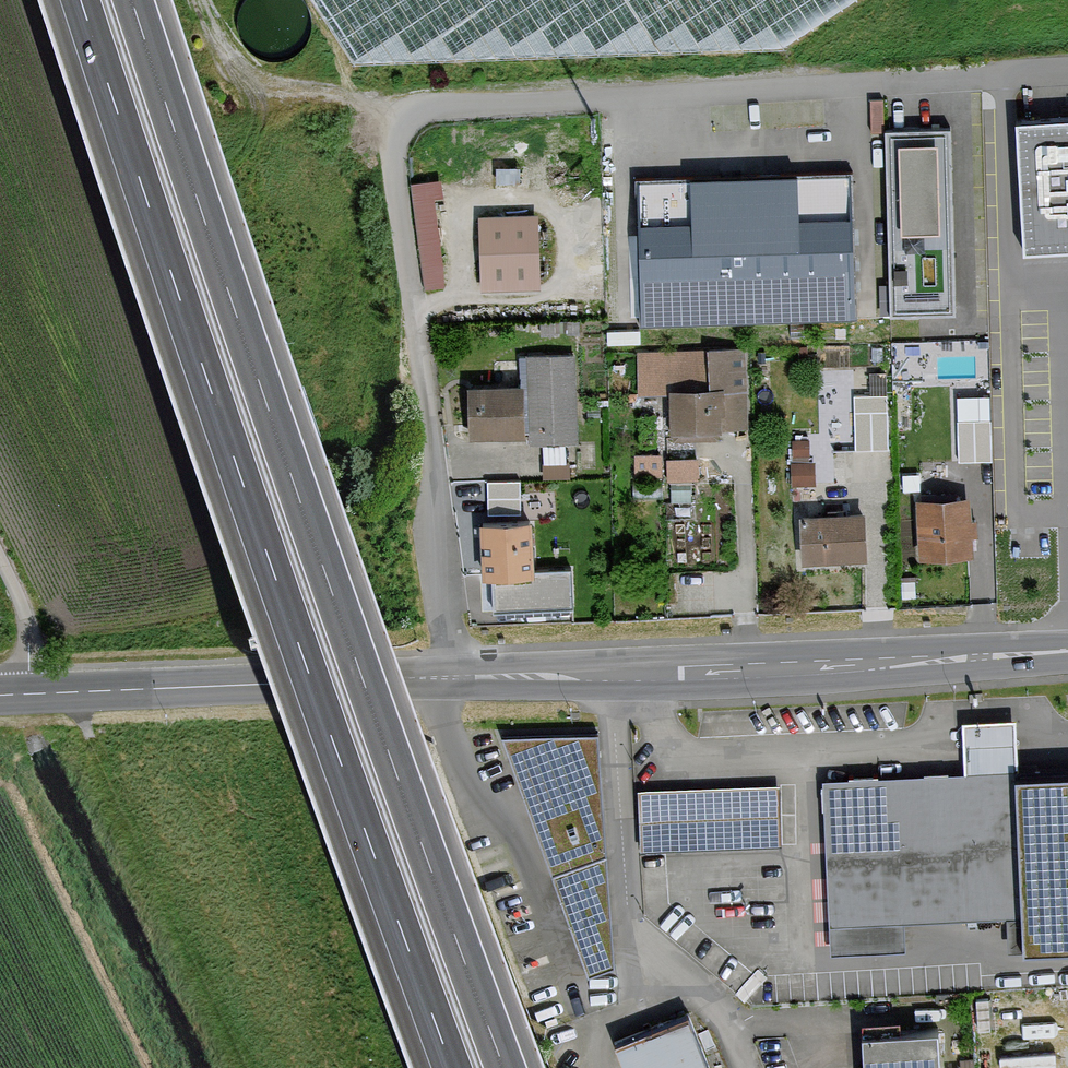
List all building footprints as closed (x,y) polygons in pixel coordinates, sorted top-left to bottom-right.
[(354,58),(782,43),(848,0),(317,0),(354,58)] [(1026,249),(1067,246),(1067,113),(1016,116),(1026,249)] [(949,125),(886,127),(892,315),(956,313),(949,125)] [(851,175),(637,185),(643,321),(857,311),(851,175)] [(441,177),(411,181),(425,286),(445,284),(434,196),(443,195),(441,177)] [(536,214),(479,216),(481,288),(538,286),(536,214)] [(744,347),(705,348),(706,389),(669,389),(670,437),(716,436),(716,426),(746,425),(744,347)] [(705,348),(637,349),(638,390),(669,389),(706,389),(705,348)] [(574,353),(520,355),(521,382),(522,434),(529,433),(529,442),(577,440),(574,353)] [(521,382),(468,384),(469,435),(522,434),(521,382)] [(855,446),(891,445),(890,388),(854,389),(855,446)] [(983,422),(961,422),(961,457),(975,457),(975,450),(983,450),(983,422)] [(808,437),(791,437),(791,453),(808,453),(808,437)] [(698,450),(666,455),(670,479),(702,474),(698,450)] [(815,461),(789,460),(789,484),(815,484),(815,461)] [(523,504),(524,475),(488,475),(488,503),(523,504)] [(971,495),(917,497),(919,557),(971,556),(971,535),(977,535),(977,518),(971,518),(971,495)] [(717,568),(715,503),(666,505),(668,570),(717,568)] [(800,515),(801,559),(866,558),(865,513),(800,515)] [(532,519),(480,520),(482,575),(493,574),(533,574),(533,569),(532,519)] [(571,567),(533,569),(533,574),(493,574),(494,610),(573,605),(571,567)] [(963,750),(964,772),(1020,769),(1019,747),(1017,716),(961,720),(963,750)] [(597,734),(504,735),(588,973),(615,964),(597,734)] [(822,780),(827,924),(1023,916),(1024,947),(1067,945),(1067,769),(1020,769),(964,772),(822,780)] [(779,783),(638,789),(641,850),(781,845),(779,783)] [(616,1045),(625,1067),(699,1067),(706,1065),(687,1017),(616,1045)] [(864,1032),(865,1067),(939,1067),(937,1029),(864,1032)]
